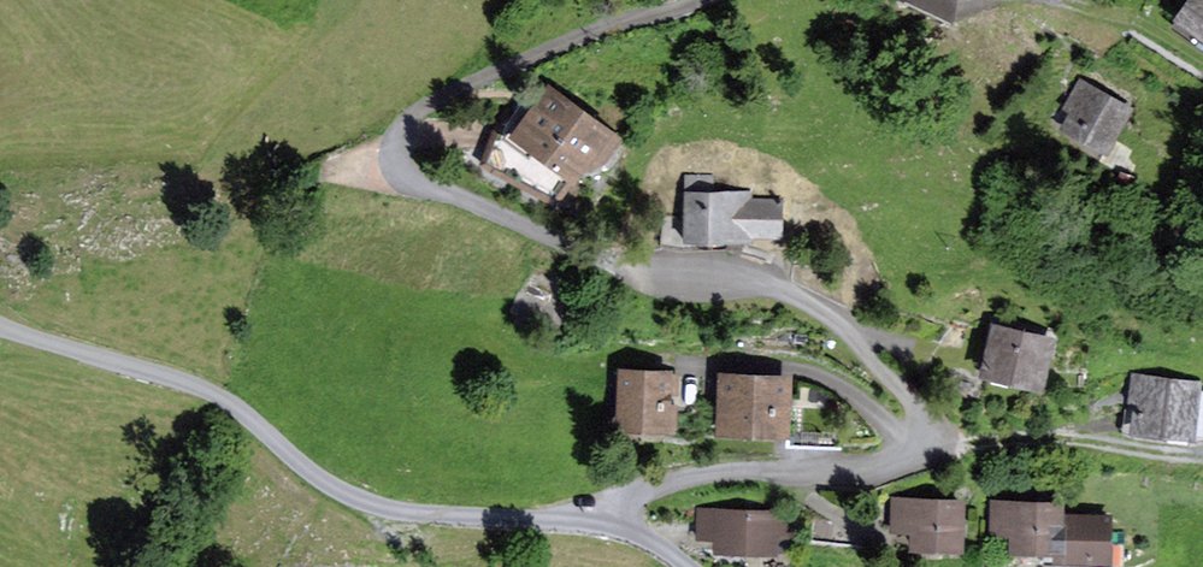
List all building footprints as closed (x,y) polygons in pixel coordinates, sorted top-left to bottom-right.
[(1202,35),(1202,0),(1192,0),(1179,18),(1202,35)] [(1179,18),(1171,28),(1202,51),(1202,35),(1179,18)] [(1073,113),(1065,127),(1106,150),(1129,110),(1080,82),(1069,101),(1077,105),(1073,113)] [(533,114),(516,101),(501,121),(513,130),(491,159),(558,195),(587,155),(597,162),(615,138),(550,91),(533,114)] [(1065,109),(1073,113),(1077,105),(1069,101),(1065,109)] [(558,195),(491,159),(513,130),(501,121),(486,162),(554,200),(558,195)] [(686,218),(664,214),(660,248),(683,251),(727,250),(740,253),(744,240),(751,240),(751,234),(781,236),(782,200),(750,200),(750,192),(712,191),(712,176),(687,175),(686,218)] [(578,290),(530,267),(506,318),(553,341),(578,290)] [(1040,384),(1050,340),(996,328),(985,371),(1040,384)] [(674,427),(676,376),(624,374),(622,425),(631,425),(655,426),(674,427)] [(786,380),(724,378),(722,430),(784,432),(786,380)] [(1132,399),(1139,400),(1139,404),(1136,427),(1190,434),(1195,390),(1196,386),(1135,378),(1132,399)] [(1202,444),(1202,391),(1195,390),(1190,434),(1136,427),(1139,404),(1125,408),(1122,434),(1134,439),(1189,446),(1202,444)] [(631,434),(655,435),(655,426),(631,425),(631,434)] [(893,529),(914,529),(914,546),(959,547),(960,503),(894,501),(893,529)] [(1057,550),(1058,550),(1059,516),(1059,505),(993,504),(992,533),(1014,533),(1013,549),(1043,550),(1057,550)] [(773,550),(774,533),(794,533),(794,514),(698,512),(698,522),(719,523),(718,536),(718,549),(773,550)] [(1108,517),(1059,516),(1058,550),(1057,550),(1056,559),(1107,560),(1107,546),(1108,517)] [(698,536),(718,536),(719,523),(698,522),(698,536)] [(1043,565),(1113,566),(1113,547),(1107,546),(1107,560),(1056,559),(1057,550),(1043,550),(1043,565)]
